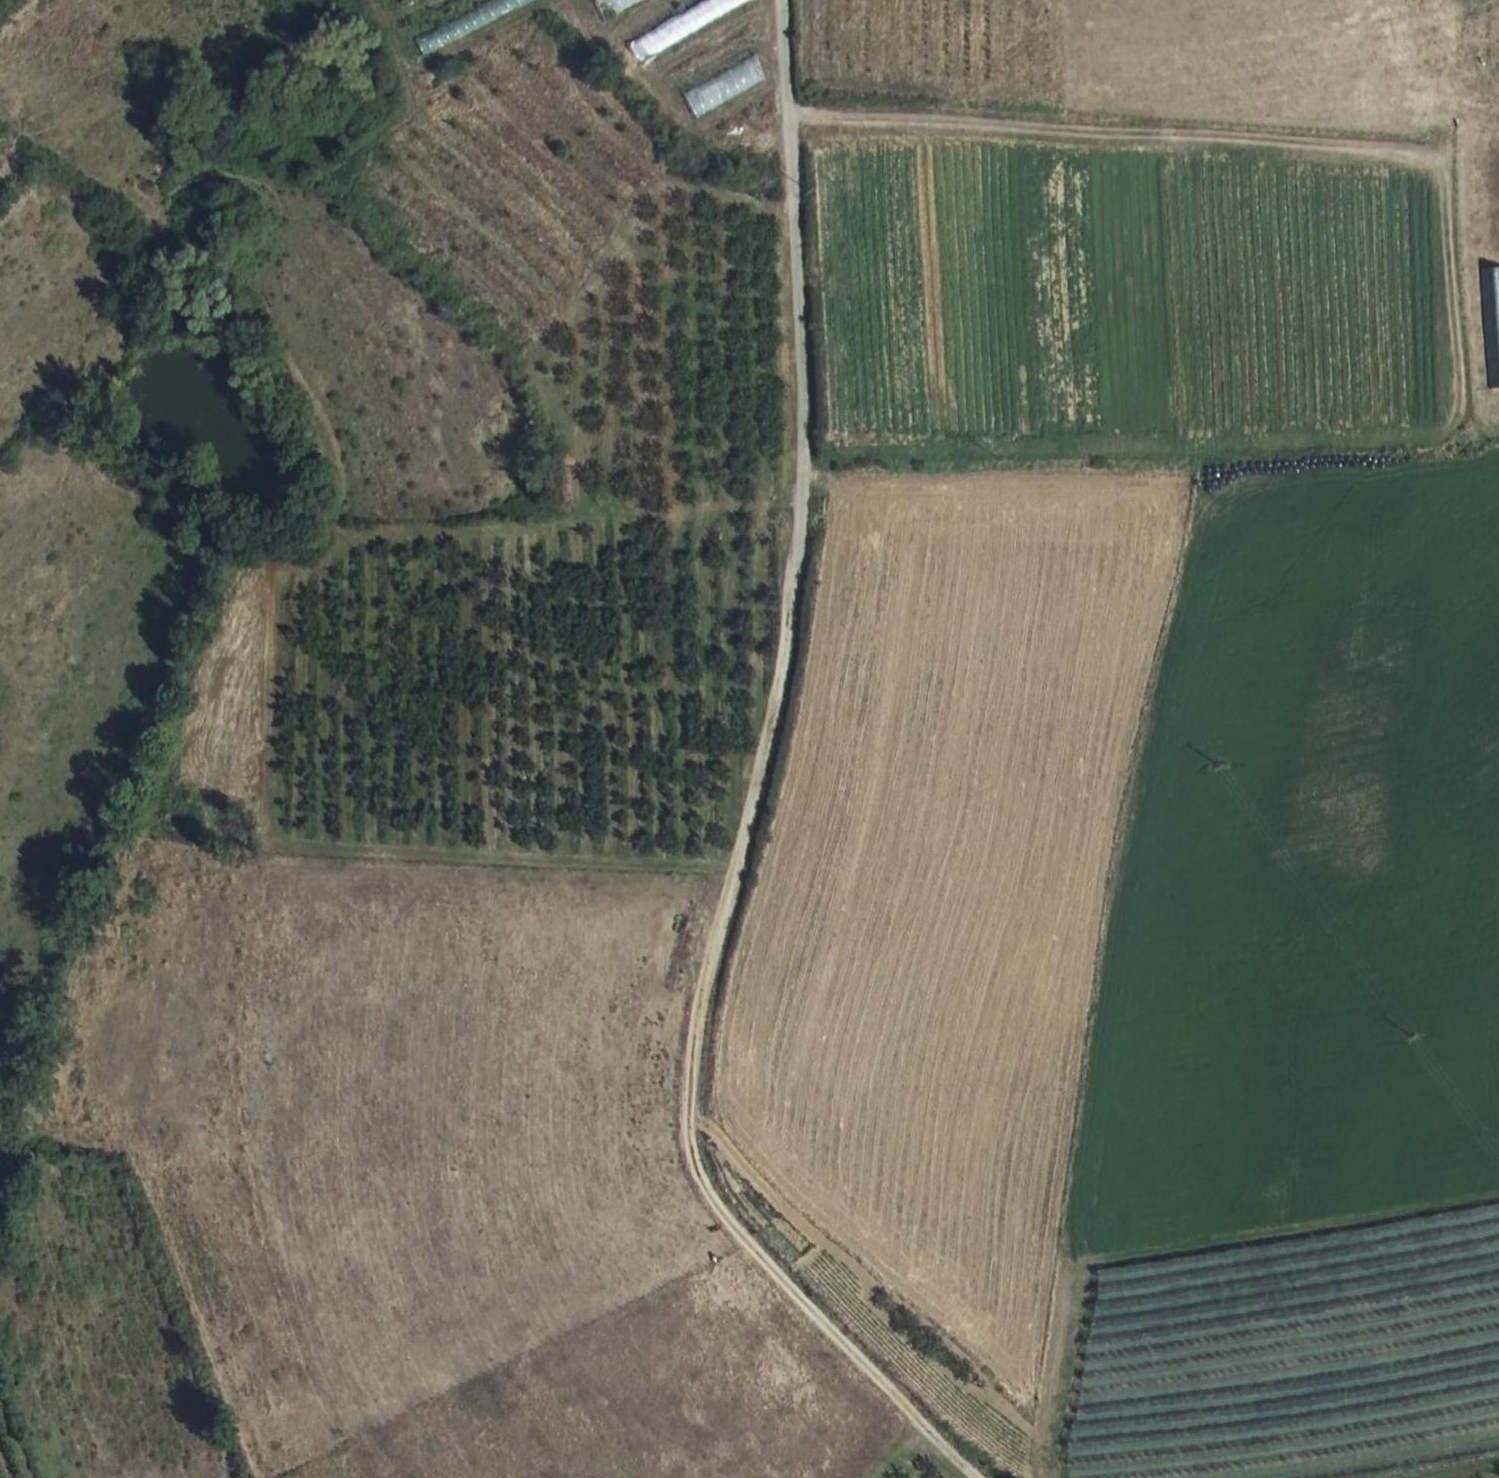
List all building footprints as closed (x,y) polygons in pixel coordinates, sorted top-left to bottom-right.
[(605,15),(635,0),(597,0),(605,15)] [(632,43),(642,61),(749,0),(707,0),(632,43)] [(758,57),(687,91),(697,113),(769,79),(758,57)]
